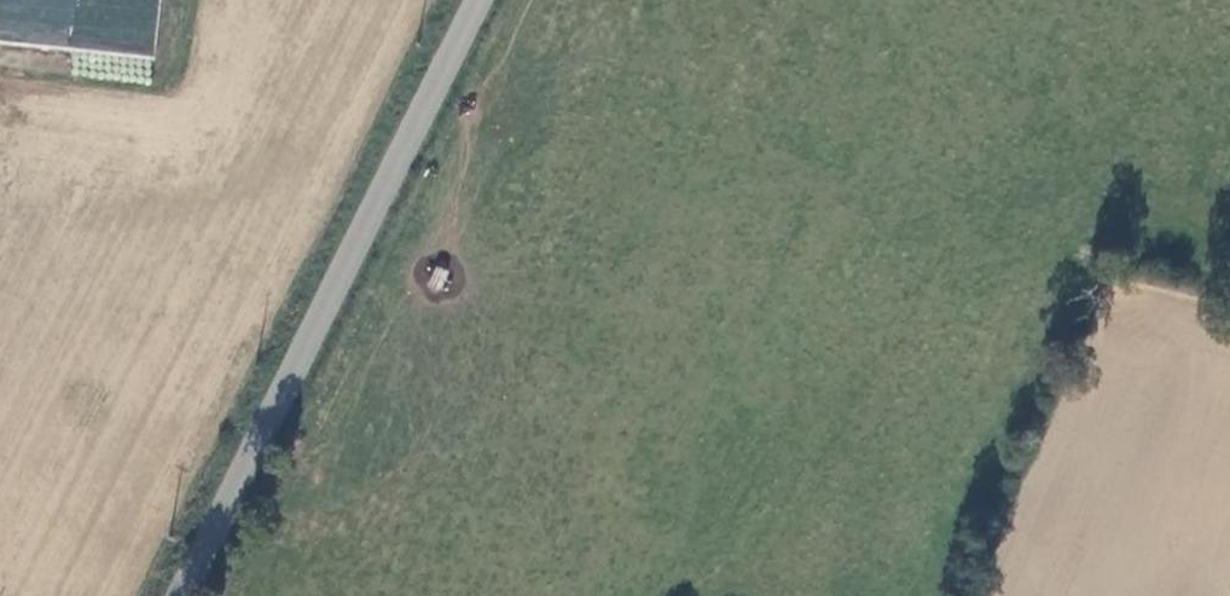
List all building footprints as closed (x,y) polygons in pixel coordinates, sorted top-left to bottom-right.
[(154,58),(160,0),(0,0),(0,42),(154,58)]
